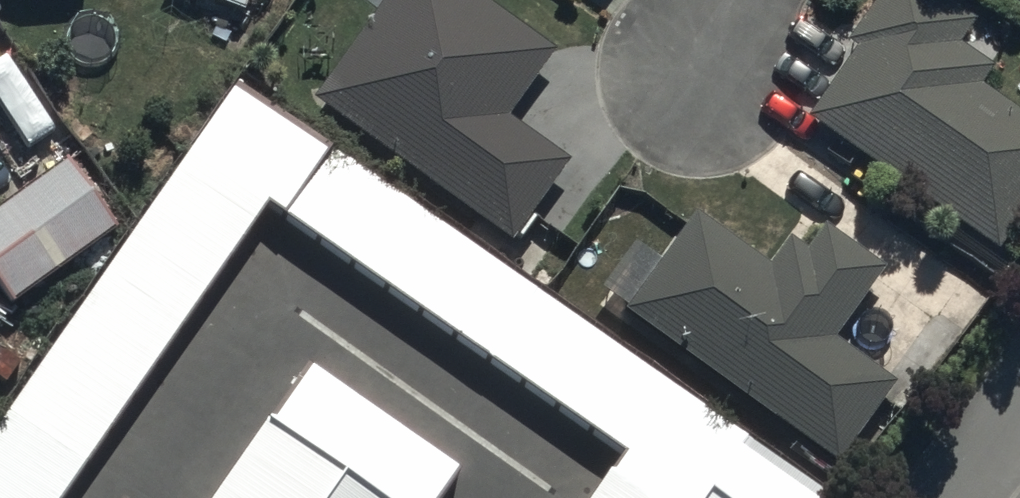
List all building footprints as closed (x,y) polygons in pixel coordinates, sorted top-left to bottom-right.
[(252,16),(257,0),(207,0),(252,16)] [(468,0),(389,0),(309,115),(509,255),(568,171),(507,128),(554,60),(468,0)] [(930,0),(879,0),(843,52),(854,59),(805,128),(995,262),(1019,226),(1019,122),(981,94),(993,77),(957,53),(973,30),(930,0)] [(316,152),(237,96),(0,432),(0,497),(72,497),(273,214),(625,461),(599,497),(811,497),(316,152)] [(0,216),(0,303),(10,317),(116,241),(64,169),(0,216)] [(692,222),(621,321),(836,475),(895,393),(831,348),(882,277),(824,236),(806,260),(789,247),(768,276),(692,222)] [(468,482),(306,368),(214,497),(457,497),(468,482)]
